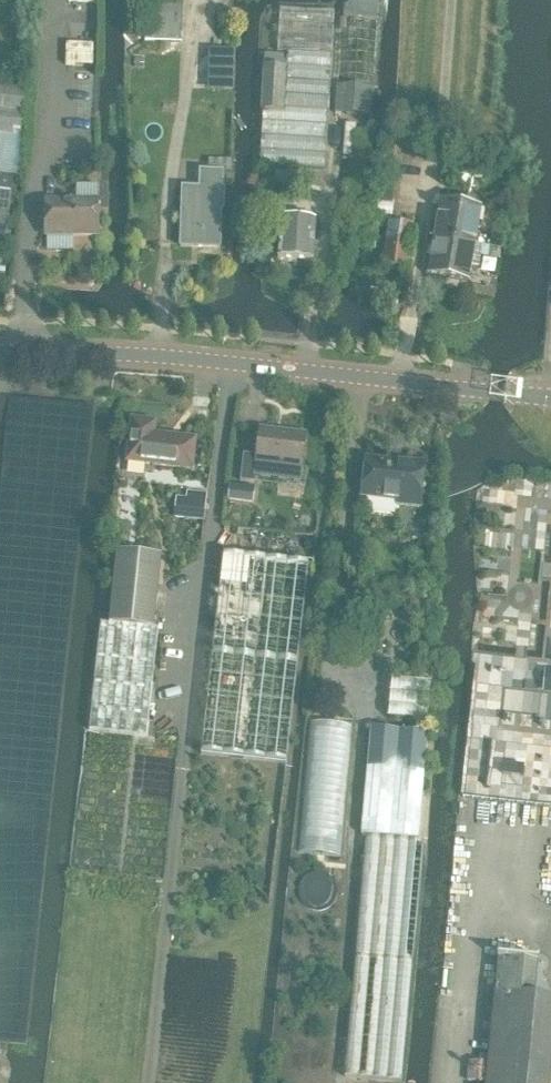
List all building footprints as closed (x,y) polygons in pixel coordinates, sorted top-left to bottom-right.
[(333,115),(369,117),(370,93),(372,57),(374,31),(373,21),(376,0),(347,0),(347,1),(341,7),(341,19),(339,20),(339,31),(335,92),(333,115)] [(145,42),(181,44),(183,4),(147,2),(145,42)] [(263,111),(259,167),(323,170),(331,31),(332,12),(279,9),(277,52),(287,53),(287,56),(264,55),(261,111),(263,111)] [(22,135),(27,91),(0,88),(0,133),(22,135)] [(345,124),(343,156),(354,157),(356,125),(345,124)] [(482,178),(485,161),(476,159),(473,175),(473,177),(482,178)] [(181,190),(180,247),(219,248),(220,212),(223,212),(223,191),(221,191),(221,174),(207,173),(199,173),(198,190),(181,190)] [(305,174),(274,174),(274,187),(305,187),(305,174)] [(2,251),(12,179),(0,177),(0,251),(2,251)] [(76,203),(45,202),(44,238),(47,238),(47,251),(73,251),(74,238),(96,239),(97,203),(97,185),(76,184),(76,203)] [(439,202),(433,236),(454,240),(460,206),(439,202)] [(460,206),(454,240),(475,243),(480,209),(460,206)] [(381,268),(404,272),(413,223),(389,220),(381,268)] [(280,222),(277,263),(312,265),(314,224),(280,222)] [(426,276),(447,280),(454,240),(433,236),(426,276)] [(454,240),(447,280),(467,283),(475,243),(454,240)] [(481,256),(500,260),(502,248),(483,245),(481,256)] [(471,296),(493,300),(495,290),(474,286),(471,296)] [(154,424),(130,421),(125,463),(191,471),(194,440),(152,436),(154,424)] [(258,432),(255,458),(242,456),(239,483),(253,485),(255,467),(298,473),(302,438),(258,432)] [(400,463),(400,465),(365,462),(361,499),(397,502),(397,506),(418,508),(423,465),(400,463)] [(230,484),(228,500),(243,502),(244,486),(230,484)] [(176,497),(174,518),(203,521),(206,494),(187,492),(186,498),(176,497)] [(117,551),(108,624),(151,629),(160,556),(117,551)] [(223,556),(201,754),(286,764),(308,565),(223,556)] [(108,624),(102,624),(89,731),(145,737),(156,630),(151,629),(108,624)] [(360,836),(417,841),(427,734),(370,729),(360,836)] [(344,1078),(395,1082),(402,1082),(424,844),(367,838),(344,1078)] [(472,1082),(548,1082),(550,1058),(550,1003),(533,1001),(537,965),(538,965),(538,963),(497,959),(497,961),(498,961),(488,1059),(479,1058),(478,1065),(469,1064),(467,1082),(472,1082)]
